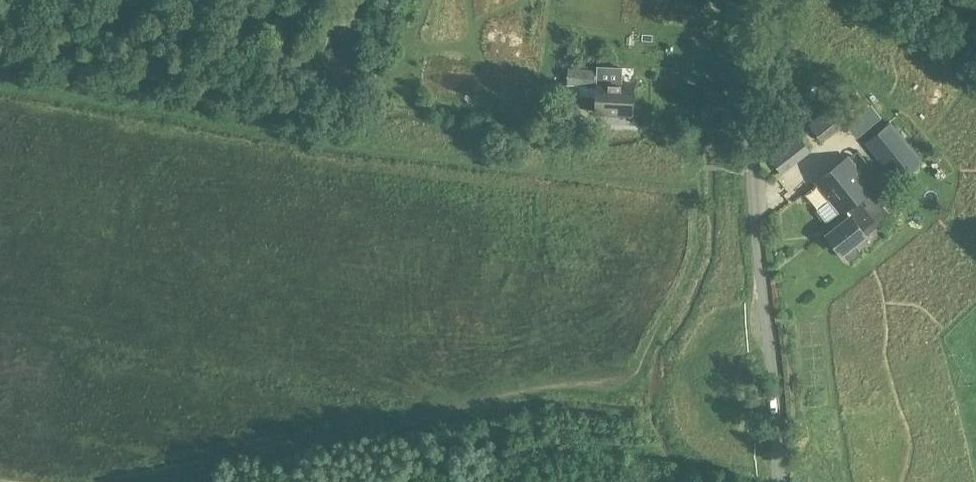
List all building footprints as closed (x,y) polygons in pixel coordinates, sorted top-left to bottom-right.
[(810,71),(810,58),(796,58),(796,71),(810,71)] [(567,84),(596,86),(596,71),(568,69),(567,84)] [(600,108),(637,109),(638,79),(602,77),(600,108)] [(876,117),(856,92),(829,114),(826,110),(808,124),(823,143),(849,122),(857,132),(876,117)] [(923,162),(891,123),(866,143),(898,183),(923,162)] [(798,134),(768,157),(781,174),(811,151),(798,134)] [(862,230),(874,220),(858,200),(873,188),(848,156),(816,182),(841,213),(845,210),(850,217),(827,235),(842,254),(866,235),(862,230)]
